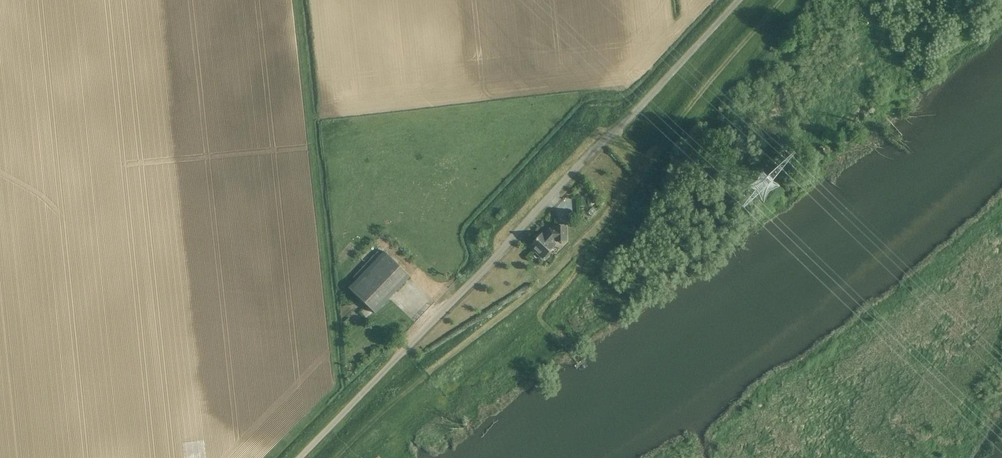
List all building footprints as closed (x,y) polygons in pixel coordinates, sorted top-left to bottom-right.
[(592,207),(586,213),(591,218),(597,212),(592,207)] [(565,241),(565,227),(556,227),(556,229),(550,230),(545,235),(543,233),(531,246),(535,249),(534,250),(543,259),(543,258),(546,258),(548,257),(550,256),(551,254),(550,251),(555,246),(553,243),(555,241),(557,241),(565,241)] [(353,277),(357,281),(349,289),(375,314),(411,277),(385,252),(382,255),(378,251),(353,277)]
